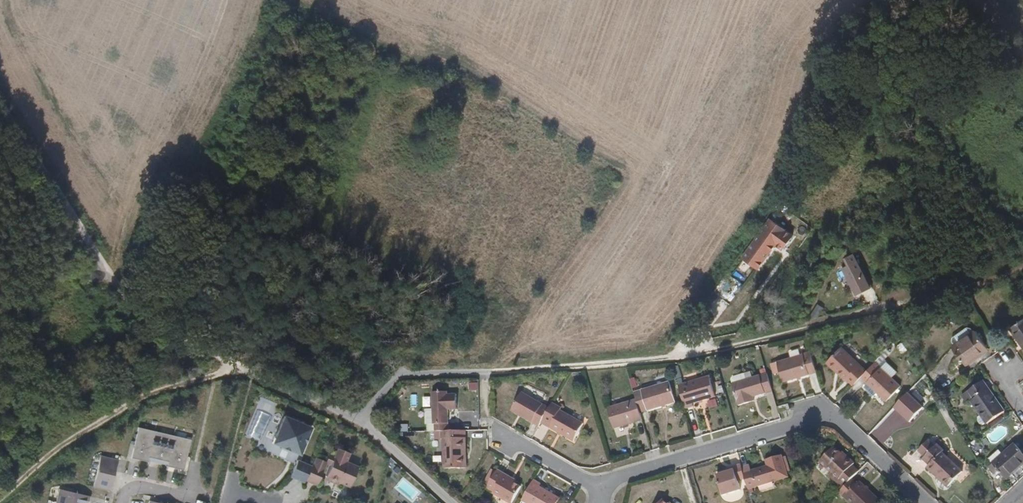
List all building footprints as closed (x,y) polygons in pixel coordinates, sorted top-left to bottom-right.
[(255,113),(245,109),(240,123),(251,127),(255,113)] [(769,250),(763,245),(759,250),(753,246),(744,258),(756,267),(769,250)] [(864,283),(868,289),(875,284),(857,252),(851,256),(855,263),(848,266),(859,286),(864,283)] [(863,292),(868,289),(864,283),(859,286),(863,292)] [(1010,329),(1022,348),(1022,320),(1010,329)] [(975,331),(952,348),(966,367),(972,362),(972,361),(988,350),(975,331)] [(846,377),(853,383),(860,377),(867,368),(842,344),(827,361),(845,378),(846,377)] [(816,370),(810,350),(777,359),(783,380),(816,370)] [(901,386),(874,361),(867,368),(860,377),(887,401),(901,386)] [(772,389),(767,372),(745,378),(744,372),(734,375),(733,378),(734,382),(731,383),(738,405),(749,401),(747,397),(753,395),(772,389)] [(677,384),(685,407),(692,405),(692,401),(714,395),(708,375),(677,384)] [(670,379),(633,390),(636,398),(639,411),(676,400),(670,379)] [(983,381),(963,396),(968,404),(972,402),(987,424),(1004,412),(983,381)] [(478,391),(479,383),(470,382),(469,390),(478,391)] [(431,390),(432,429),(440,429),(449,429),(449,408),(456,408),(456,393),(448,393),(448,389),(431,390)] [(510,407),(538,424),(541,421),(550,404),(522,389),(510,407)] [(910,392),(895,408),(910,422),(925,407),(910,392)] [(615,427),(641,418),(639,411),(636,398),(609,406),(615,427)] [(561,407),(551,402),(550,404),(541,421),(573,439),(582,423),(559,410),(561,407)] [(794,402),(783,405),(784,412),(796,409),(794,402)] [(282,418),(271,445),(298,457),(309,429),(282,418)] [(465,467),(464,429),(449,429),(440,429),(440,437),(443,437),(443,467),(465,467)] [(190,442),(138,430),(130,461),(148,465),(150,460),(166,464),(165,469),(183,473),(190,442)] [(925,455),(934,445),(928,439),(919,449),(925,455)] [(943,449),(936,443),(934,445),(925,455),(923,457),(929,463),(927,466),(948,486),(962,470),(942,451),(943,449)] [(850,479),(858,470),(852,465),(855,462),(847,454),(845,456),(839,451),(833,445),(817,461),(830,473),(828,475),(835,482),(836,481),(843,487),(850,479)] [(993,464),(1006,480),(1022,466),(1022,453),(1015,445),(993,464)] [(339,483),(348,487),(356,467),(344,462),(348,453),(337,449),(333,457),(330,465),(325,476),(327,481),(338,485),(339,483)] [(746,480),(748,488),(787,476),(781,454),(766,459),(768,465),(769,468),(763,470),(762,467),(751,470),(749,464),(741,466),(746,480)] [(315,459),(314,461),(325,466),(326,463),(330,465),(333,457),(328,455),(325,463),(315,459)] [(117,463),(100,459),(92,489),(109,493),(117,463)] [(166,464),(150,460),(148,465),(165,469),(166,464)] [(314,461),(313,461),(310,468),(304,480),(316,485),(325,466),(314,461)] [(309,468),(296,462),(289,479),(303,484),(304,480),(310,468),(309,468)] [(741,466),(740,464),(734,466),(735,470),(727,472),(716,475),(722,495),(740,490),(738,482),(746,480),(741,466)] [(498,474),(500,471),(493,467),(482,486),(508,502),(517,485),(511,482),(498,474)] [(513,479),(500,471),(498,474),(511,482),(513,479)] [(533,479),(521,501),(525,502),(558,502),(560,500),(540,487),(541,484),(533,479)] [(850,479),(843,487),(839,491),(852,502),(880,502),(881,502),(859,481),(856,484),(850,479)] [(58,491),(56,502),(88,502),(89,499),(58,491)]
